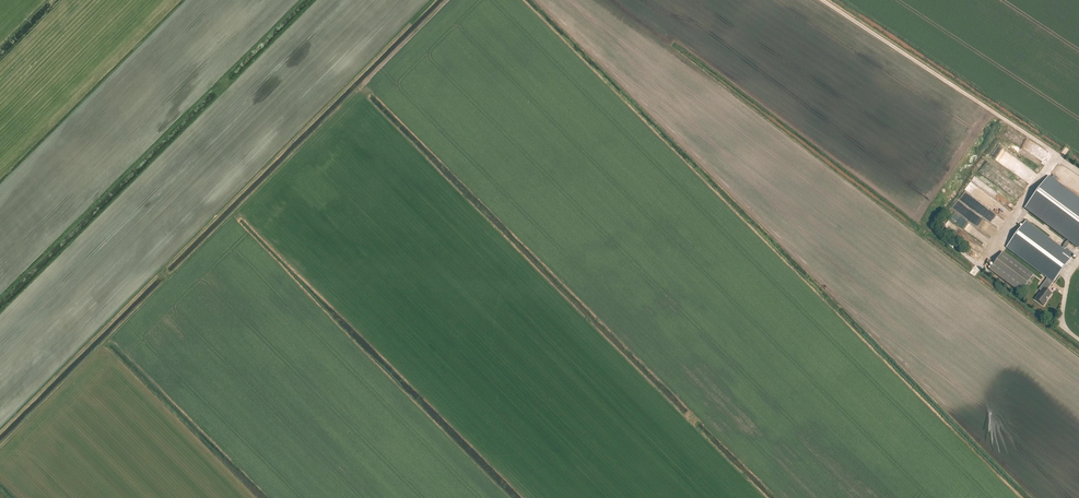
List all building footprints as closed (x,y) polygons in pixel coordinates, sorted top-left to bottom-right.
[(1078,249),(1078,199),(1049,176),(1024,209),(1067,241),(1061,249),(1026,222),(1023,226),(1007,248),(1048,278),(1039,290),(1041,292),(1035,300),(1044,307),(1047,302),(1046,302),(1051,295),(1047,291),(1074,255),(1066,249),(1064,251),(1063,250),(1069,243),(1078,250),(1078,249)] [(961,223),(969,230),(971,227),(974,229),(971,232),(974,234),(978,229),(968,220),(966,222),(964,220),(961,223)] [(945,225),(960,237),(962,235),(956,229),(957,227),(949,221),(945,225)] [(1003,253),(989,271),(1020,293),(1033,276),(1003,253)] [(975,265),(970,272),(974,276),(980,268),(975,265)]
